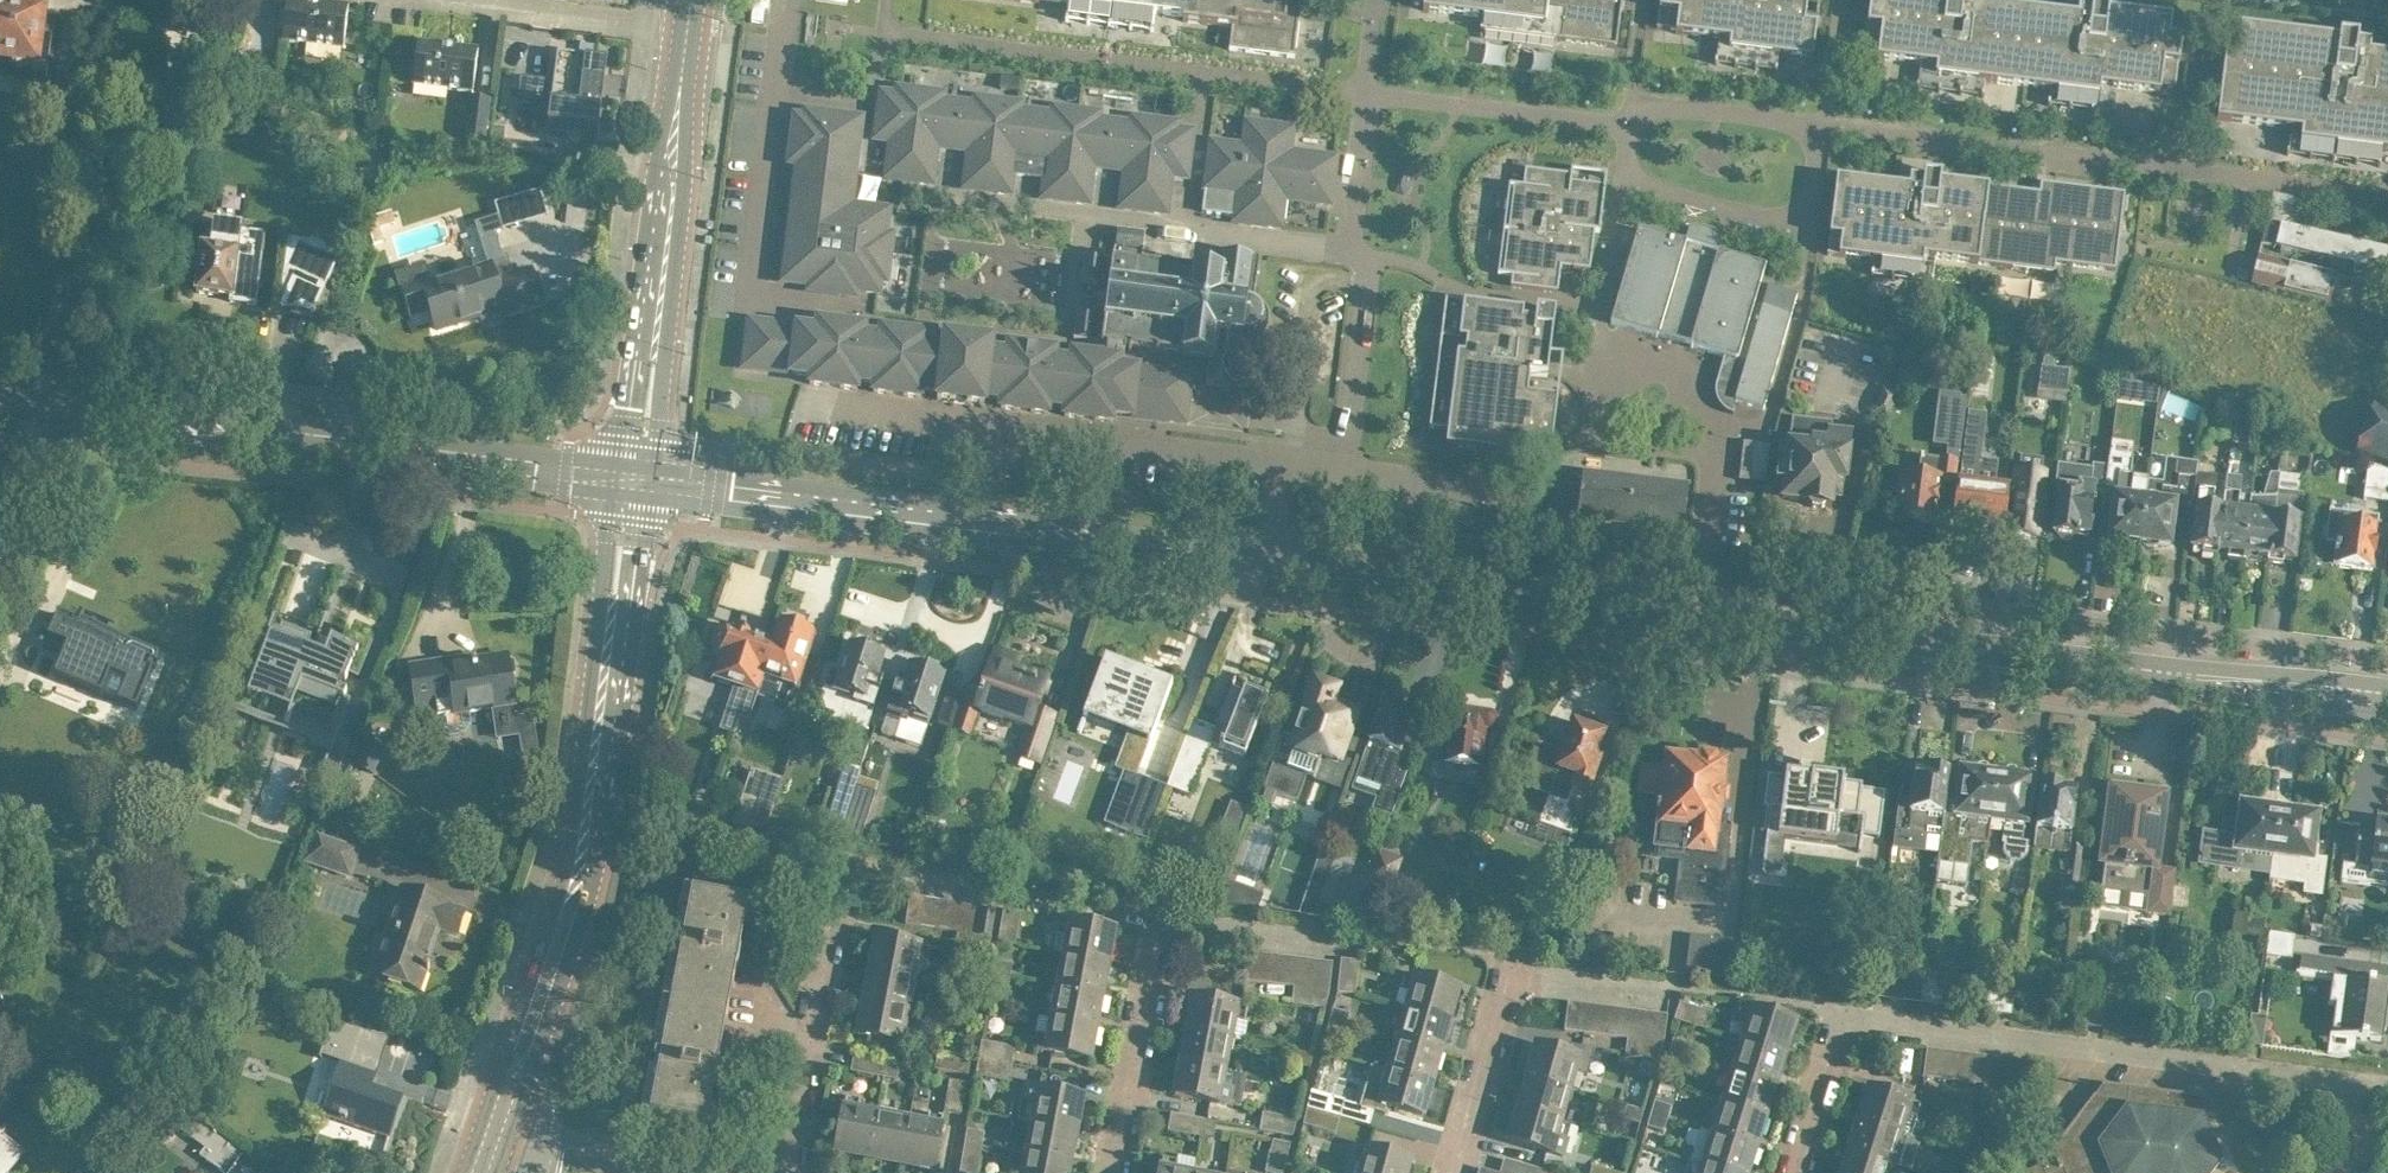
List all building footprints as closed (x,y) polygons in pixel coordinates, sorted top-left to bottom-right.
[(343,49),(349,6),(303,1),(303,0),(274,0),(288,2),(283,41),(343,49)] [(1155,13),(1183,17),(1183,22),(1232,28),(1229,50),(1294,58),(1301,0),(1048,0),(1068,2),(1155,13)] [(1412,4),(1423,6),(1423,11),(1482,18),(1480,31),(1616,48),(1622,0),(1412,0),(1412,4)] [(1656,29),(1676,31),(1675,33),(1730,40),(1728,50),(1812,60),(1817,25),(1805,23),(1808,0),(1660,0),(1656,29)] [(1864,50),(1878,52),(1877,59),(1936,66),(1935,76),(2100,96),(2101,87),(2160,94),(2161,87),(2175,89),(2181,37),(2170,36),(2172,17),(2109,9),(2110,3),(2101,1),(2099,17),(1963,1),(1964,0),(1870,0),(1864,50)] [(49,64),(52,35),(40,34),(42,12),(0,7),(0,58),(12,60),(17,65),(23,66),(30,62),(49,64)] [(508,25),(506,40),(517,42),(519,26),(508,25)] [(2217,120),(2301,131),(2300,141),(2387,152),(2387,54),(2357,50),(2359,34),(2339,32),(2339,37),(2240,25),(2240,30),(2228,28),(2217,120)] [(586,54),(587,33),(557,31),(557,52),(586,54)] [(230,56),(200,42),(192,60),(222,74),(230,56)] [(473,93),(478,50),(418,42),(412,85),(473,93)] [(1485,63),(1505,67),(1508,48),(1488,45),(1485,63)] [(1534,70),(1553,70),(1553,53),(1535,52),(1534,70)] [(521,77),(516,110),(535,112),(533,132),(565,136),(566,129),(597,133),(607,59),(558,53),(554,81),(521,77)] [(999,75),(998,88),(1017,91),(1018,77),(999,75)] [(881,92),(875,139),(890,141),(886,173),(933,179),(937,147),(968,151),(964,183),(1011,189),(1013,173),(1044,177),(1042,193),(1089,199),(1093,167),(1124,171),(1120,203),(1167,209),(1171,177),(1187,179),(1193,131),(1177,129),(1178,123),(1131,117),(1130,124),(1099,120),(1100,113),(1053,108),(1052,114),(1021,110),(1022,104),(975,98),(974,104),(943,100),(944,94),(897,88),(896,94),(881,92)] [(485,142),(490,99),(471,97),(465,139),(485,142)] [(798,164),(783,281),(812,285),(812,284),(854,289),(854,290),(879,293),(880,282),(887,282),(889,265),(887,265),(889,252),(890,252),(893,235),(886,235),(889,210),(853,206),(864,125),(795,116),(789,162),(798,164)] [(1211,142),(1202,213),(1234,217),(1281,223),(1284,199),(1325,204),(1331,157),(1290,152),(1293,129),(1246,123),(1243,146),(1211,142)] [(1503,231),(1508,231),(1503,273),(1498,273),(1498,275),(1512,277),(1510,287),(1558,293),(1561,267),(1573,268),(1573,269),(1590,271),(1595,232),(1600,232),(1605,187),(1571,183),(1573,169),(1571,169),(1570,175),(1525,169),(1523,186),(1509,185),(1509,187),(1514,187),(1508,229),(1503,229),(1503,231)] [(1837,178),(1827,255),(1923,267),(1924,257),(2055,273),(2056,264),(2115,271),(2125,194),(2052,185),(2050,194),(1941,181),(1941,174),(1924,172),(1922,188),(1837,178)] [(2272,194),(2266,221),(2294,228),(2300,201),(2272,194)] [(424,282),(404,288),(413,314),(431,308),(438,329),(483,315),(482,312),(501,306),(504,315),(540,303),(530,272),(515,277),(507,254),(502,255),(498,241),(499,241),(496,233),(503,230),(498,216),(475,224),(489,268),(427,288),(424,282)] [(2261,243),(2280,248),(2278,254),(2291,257),(2293,251),(2331,260),(2329,268),(2352,273),(2352,275),(2387,283),(2387,250),(2294,228),(2266,221),(2261,243)] [(201,246),(196,293),(231,297),(231,302),(255,305),(261,252),(264,253),(266,232),(240,229),(241,226),(215,223),(212,247),(201,246)] [(1691,226),(1686,226),(1686,227),(1689,227),(1685,243),(1638,229),(1611,324),(1724,357),(1716,385),(1716,387),(1715,389),(1715,391),(1715,393),(1716,395),(1716,397),(1717,399),(1718,401),(1719,403),(1720,405),(1723,408),(1724,409),(1726,411),(1729,413),(1733,414),(1734,412),(1733,412),(1736,402),(1763,410),(1797,295),(1760,284),(1765,267),(1719,253),(1723,237),(1726,239),(1727,238),(1723,235),(1718,232),(1713,230),(1708,228),(1702,227),(1697,226),(1691,226)] [(1073,339),(1108,344),(1210,357),(1206,384),(1234,388),(1234,387),(1246,388),(1248,371),(1245,371),(1248,341),(1253,340),(1257,339),(1263,334),(1265,332),(1266,330),(1267,328),(1268,325),(1268,323),(1269,321),(1269,319),(1269,317),(1268,314),(1268,313),(1267,310),(1266,307),(1264,305),(1262,303),(1260,301),(1257,299),(1254,298),(1259,257),(1252,256),(1252,255),(1224,252),(1222,268),(1122,256),(1123,251),(1137,253),(1139,233),(1117,230),(1113,262),(1084,258),(1081,288),(1107,291),(1105,306),(1092,305),(1091,315),(1076,314),(1073,339)] [(307,240),(288,238),(281,296),(285,298),(281,306),(280,306),(280,308),(315,313),(315,311),(314,310),(324,290),(322,289),(339,252),(342,248),(338,245),(323,243),(322,244),(308,238),(307,240)] [(2258,258),(2251,286),(2330,305),(2337,276),(2258,258)] [(1457,353),(1446,446),(1537,458),(1539,441),(1552,443),(1558,398),(1528,395),(1530,375),(1547,377),(1555,310),(1536,308),(1535,319),(1523,318),(1524,310),(1464,303),(1459,339),(1466,340),(1465,354),(1457,353)] [(747,342),(743,368),(811,376),(810,384),(827,386),(827,385),(840,386),(840,388),(857,390),(858,382),(874,384),(873,392),(891,394),(891,393),(904,394),(903,396),(921,398),(922,390),(938,392),(937,397),(937,400),(942,401),(950,402),(954,402),(967,404),(972,404),(980,405),(984,406),(985,403),(985,398),(1002,400),(1001,408),(1018,410),(1018,409),(1031,410),(1031,412),(1048,414),(1049,406),(1065,408),(1064,416),(1082,418),(1082,417),(1095,418),(1094,420),(1112,422),(1113,414),(1181,423),(1184,405),(1187,405),(1191,376),(1119,367),(1120,359),(1116,358),(1106,357),(1102,357),(1102,358),(1089,357),(1089,355),(1072,353),(1071,361),(1055,359),(1056,351),(1039,349),(1038,350),(1026,349),(1026,347),(1009,345),(1008,348),(992,346),(992,343),(975,341),(975,342),(962,341),(962,339),(945,337),(944,345),(928,343),(928,335),(911,333),(911,334),(898,333),(899,331),(881,329),(880,337),(864,335),(865,327),(848,325),(848,326),(835,325),(835,323),(818,321),(817,329),(749,320),(747,342)] [(1963,353),(1960,375),(1973,377),(1976,354),(1963,353)] [(1976,354),(1973,377),(1986,378),(1988,356),(1976,354)] [(2056,370),(2051,401),(2064,403),(2069,372),(2056,370)] [(2122,375),(2118,391),(2132,395),(2136,379),(2122,375)] [(1900,396),(1884,389),(1873,412),(1889,419),(1900,396)] [(1898,492),(1895,516),(1920,519),(1921,522),(1928,522),(1932,520),(1935,520),(1937,506),(1942,507),(1944,494),(1938,493),(1940,482),(1956,484),(1959,463),(1962,464),(1966,443),(1969,412),(1968,412),(1970,398),(1961,397),(1942,395),(1939,418),(1952,419),(1948,447),(1947,458),(1941,458),(1941,459),(1933,458),(1920,456),(1918,476),(1901,474),(1899,484),(1897,483),(1896,492),(1898,492)] [(2376,396),(2356,452),(2387,463),(2387,401),(2376,396)] [(1962,464),(1954,524),(2001,530),(2006,489),(1995,487),(1997,466),(1980,464),(1987,414),(1969,412),(1966,443),(1962,464)] [(2223,415),(2221,426),(2231,427),(2232,416),(2223,415)] [(1792,419),(1782,500),(1803,502),(1802,504),(1808,505),(1811,509),(1821,510),(1825,507),(1831,508),(1833,487),(1842,489),(1843,481),(1845,481),(1851,432),(1831,430),(1832,424),(1792,419)] [(2284,441),(2283,452),(2311,455),(2313,444),(2284,441)] [(1743,442),(1739,481),(1751,482),(1765,484),(1770,445),(1743,442)] [(2118,482),(2112,531),(2118,531),(2117,538),(2138,541),(2147,479),(2134,477),(2134,474),(2129,473),(2133,445),(2112,442),(2106,481),(2118,482)] [(2282,452),(2280,466),(2287,467),(2289,453),(2283,452),(2282,452)] [(2041,500),(2045,472),(2041,472),(2043,458),(2021,455),(2020,469),(2015,468),(2012,497),(2015,498),(2010,534),(2016,535),(2015,541),(2029,543),(2030,536),(2036,537),(2039,517),(2041,517),(2044,501),(2041,500)] [(2147,479),(2138,541),(2162,544),(2162,541),(2169,542),(2174,508),(2191,510),(2194,490),(2197,479),(2197,474),(2198,465),(2165,460),(2162,481),(2147,479)] [(2093,483),(2105,485),(2108,463),(2097,461),(2093,483)] [(2057,506),(2053,535),(2058,535),(2060,539),(2069,540),(2072,537),(2078,538),(2078,533),(2088,534),(2089,526),(2090,526),(2092,502),(2091,502),(2092,487),(2089,487),(2091,468),(2057,464),(2054,490),(2059,490),(2059,494),(2057,494),(2056,505),(2057,506)] [(2363,499),(2387,502),(2387,471),(2368,464),(2363,499)] [(1688,486),(1582,473),(1576,521),(1683,534),(1688,486)] [(2262,498),(2250,498),(2242,559),(2257,561),(2258,556),(2268,557),(2274,515),(2277,491),(2278,473),(2276,473),(2276,475),(2268,475),(2262,498)] [(2197,479),(2194,490),(2198,490),(2192,547),(2218,551),(2223,508),(2213,507),(2217,476),(2197,474),(2197,479)] [(2223,508),(2218,551),(2228,552),(2228,557),(2242,559),(2250,498),(2251,492),(2241,490),(2242,478),(2227,476),(2223,508)] [(2288,493),(2277,491),(2274,515),(2268,557),(2267,562),(2283,564),(2283,559),(2294,561),(2302,502),(2306,503),(2308,489),(2289,486),(2288,493)] [(2326,542),(2320,541),(2317,564),(2372,570),(2373,557),(2375,558),(2379,525),(2377,525),(2378,518),(2330,512),(2326,542)] [(136,711),(159,658),(58,615),(48,639),(67,647),(54,677),(136,711)] [(273,622),(250,684),(252,685),(255,686),(256,685),(259,686),(258,689),(261,690),(262,687),(266,688),(264,692),(267,693),(268,689),(272,691),(271,694),(274,695),(275,692),(295,699),(292,708),(341,727),(346,714),(351,702),(345,700),(347,696),(340,693),(344,685),(345,685),(348,678),(358,682),(374,642),(364,638),(344,631),(342,635),(343,636),(340,645),(331,642),(329,646),(335,648),(328,666),(303,657),(305,651),(309,653),(312,644),(282,633),(280,637),(275,635),(279,624),(273,622)] [(764,677),(758,696),(786,705),(789,697),(794,692),(813,635),(779,624),(773,641),(775,641),(763,677),(764,677)] [(717,635),(713,648),(719,656),(721,657),(713,679),(732,685),(735,687),(721,728),(733,732),(736,722),(737,718),(750,722),(758,696),(764,677),(763,677),(775,641),(773,641),(741,629),(741,630),(735,628),(733,634),(727,632),(717,635)] [(824,688),(816,714),(849,724),(850,722),(854,723),(854,725),(854,726),(860,728),(865,730),(867,729),(878,694),(879,694),(883,683),(882,683),(886,670),(878,668),(879,667),(882,659),(882,658),(882,656),(868,651),(867,645),(859,642),(854,646),(851,645),(839,680),(838,680),(834,692),(824,688)] [(457,659),(459,676),(444,678),(443,669),(412,674),(418,714),(437,711),(440,729),(449,736),(464,734),(471,725),(469,712),(513,705),(513,706),(515,706),(510,676),(515,672),(514,661),(508,659),(507,655),(505,655),(505,657),(477,661),(476,660),(475,660),(475,656),(457,659)] [(1105,658),(1077,732),(1080,734),(1087,714),(1129,730),(1148,737),(1138,766),(1141,767),(1172,684),(1169,682),(1167,688),(1106,664),(1108,659),(1105,658)] [(968,688),(962,707),(978,713),(1025,729),(1014,758),(1037,766),(1054,717),(1036,711),(1047,679),(993,660),(983,691),(981,691),(981,692),(968,688)] [(896,687),(895,687),(882,733),(883,736),(890,739),(895,738),(900,720),(907,722),(908,718),(910,719),(911,717),(929,722),(933,711),(932,711),(943,676),(940,675),(938,668),(930,665),(925,670),(912,665),(911,668),(910,668),(907,676),(908,676),(908,677),(900,675),(896,687)] [(1245,757),(1268,698),(1242,688),(1241,691),(1232,687),(1236,678),(1235,678),(1215,728),(1193,719),(1167,787),(1190,795),(1210,743),(1245,757)] [(1283,735),(1263,792),(1265,793),(1293,803),(1297,804),(1307,777),(1314,780),(1322,759),(1337,764),(1342,751),(1350,728),(1354,716),(1334,709),(1335,707),(1331,705),(1332,702),(1332,700),(1332,698),(1332,696),(1332,694),(1331,692),(1329,691),(1328,689),(1326,688),(1324,687),(1322,687),(1320,687),(1318,688),(1316,688),(1315,690),(1313,691),(1312,693),(1311,694),(1301,724),(1300,724),(1296,735),(1291,734),(1290,738),(1283,735)] [(1363,762),(1358,774),(1375,780),(1372,788),(1379,790),(1375,800),(1371,811),(1373,811),(1390,818),(1412,756),(1400,752),(1414,713),(1402,709),(1404,705),(1388,699),(1387,703),(1383,702),(1361,761),(1363,762)] [(1433,766),(1433,771),(1434,775),(1438,777),(1476,781),(1477,767),(1482,768),(1484,747),(1482,746),(1484,727),(1487,727),(1488,727),(1489,727),(1490,727),(1491,726),(1492,726),(1493,725),(1494,724),(1494,723),(1495,723),(1495,722),(1495,721),(1495,720),(1495,719),(1495,718),(1495,717),(1494,716),(1494,715),(1493,715),(1493,714),(1492,714),(1492,713),(1491,713),(1490,713),(1489,712),(1450,707),(1444,762),(1440,761),(1436,763),(1433,766)] [(1536,742),(1526,772),(1555,782),(1559,769),(1576,775),(1566,803),(1549,797),(1548,797),(1538,825),(1539,825),(1573,837),(1600,760),(1594,758),(1599,747),(1600,747),(1604,735),(1603,735),(1604,735),(1592,730),(1591,731),(1590,727),(1580,723),(1577,726),(1574,725),(1563,752),(1536,742)] [(327,758),(318,781),(320,782),(320,781),(334,787),(351,744),(337,739),(335,738),(330,749),(327,758)] [(374,762),(382,745),(367,738),(353,766),(373,776),(379,765),(374,762)] [(1642,768),(1639,791),(1662,794),(1655,856),(1681,859),(1676,901),(1719,906),(1726,843),(1727,834),(1723,830),(1715,829),(1717,812),(1718,812),(1721,786),(1720,786),(1723,764),(1718,764),(1718,763),(1713,759),(1702,758),(1698,761),(1698,762),(1691,761),(1691,762),(1668,759),(1666,771),(1642,768)] [(1946,803),(1950,770),(1947,770),(1945,765),(1934,764),(1931,768),(1928,768),(1928,770),(1915,768),(1910,800),(1898,798),(1892,846),(1924,850),(1926,834),(1942,836),(1946,803)] [(1990,773),(1990,772),(1990,770),(1990,769),(1989,767),(1988,766),(1987,766),(1987,765),(1986,765),(1984,764),(1982,764),(1980,764),(1980,765),(1979,765),(1978,766),(1977,766),(1977,767),(1976,768),(1976,769),(1975,773),(1963,772),(1961,785),(1960,785),(1958,804),(1946,803),(1942,836),(1939,858),(1971,863),(1974,846),(1987,847),(1990,828),(1996,774),(1990,773)] [(839,835),(840,836),(856,786),(861,770),(845,765),(826,821),(827,821),(842,826),(839,835)] [(2017,779),(2018,776),(2018,774),(2017,773),(2017,772),(2016,770),(2015,769),(2014,769),(2012,768),(2011,768),(2009,768),(2008,768),(2007,769),(2005,770),(2004,771),(2004,772),(2003,773),(2003,775),(1996,774),(1990,828),(2004,830),(2002,844),(2005,844),(2004,849),(2004,850),(2004,852),(2005,854),(2006,856),(2007,857),(2008,858),(2009,859),(2010,860),(2012,861),(2014,861),(2015,862),(2018,861),(2021,860),(2023,859),(2025,857),(2026,856),(2026,855),(2027,853),(2027,852),(2029,843),(2022,842),(2029,794),(2028,793),(2029,781),(2017,779)] [(749,828),(767,776),(751,771),(733,825),(733,826),(749,828)] [(1767,774),(1763,808),(1770,808),(1766,834),(1769,835),(1835,843),(1836,834),(1838,815),(1862,818),(1860,836),(1862,836),(1879,838),(1885,792),(1861,789),(1862,784),(1843,782),(1843,777),(1811,773),(1811,775),(1800,774),(1798,773),(1786,772),(1785,776),(1767,774)] [(1134,774),(1115,826),(1117,826),(1117,824),(1146,835),(1145,837),(1147,838),(1166,786),(1137,775),(1134,774)] [(781,781),(767,776),(749,828),(765,830),(781,781)] [(2042,782),(2033,850),(2067,855),(2062,893),(2078,895),(2084,848),(2069,846),(2077,788),(2064,787),(2064,785),(2061,784),(2059,780),(2048,778),(2045,782),(2042,782)] [(860,842),(876,793),(856,786),(840,836),(860,842)] [(2118,792),(2112,791),(2103,862),(2104,862),(2101,890),(2147,897),(2145,914),(2169,917),(2174,870),(2154,867),(2163,798),(2158,798),(2159,792),(2118,787),(2118,792)] [(2204,834),(2200,864),(2242,870),(2245,850),(2273,854),(2279,807),(2259,805),(2258,809),(2242,807),(2238,839),(2204,834)] [(2270,874),(2270,878),(2305,883),(2304,893),(2321,895),(2325,860),(2310,858),(2315,817),(2299,815),(2300,810),(2279,807),(2273,854),(2270,874)] [(2341,881),(2387,888),(2387,822),(2376,821),(2375,825),(2360,823),(2354,865),(2343,864),(2341,881)] [(1318,825),(1313,839),(1326,843),(1331,830),(1318,825)] [(317,834),(305,860),(351,876),(361,849),(317,834)] [(1378,852),(1356,915),(1371,920),(1382,890),(1392,894),(1404,861),(1399,859),(1399,857),(1399,855),(1399,853),(1398,851),(1397,849),(1396,847),(1394,846),(1392,845),(1390,845),(1388,845),(1386,845),(1384,846),(1382,847),(1380,848),(1379,850),(1378,852)] [(990,862),(1006,865),(1010,849),(993,846),(990,862)] [(1299,913),(1307,915),(1307,914),(1314,915),(1313,916),(1319,917),(1343,921),(1353,922),(1356,915),(1319,901),(1327,881),(1313,876),(1299,913)] [(1224,881),(1216,903),(1220,904),(1255,908),(1260,893),(1224,881)] [(1195,883),(1193,896),(1207,898),(1209,885),(1195,883)] [(448,906),(448,904),(401,889),(386,934),(394,936),(381,977),(419,990),(425,972),(428,973),(430,967),(427,966),(440,929),(457,935),(465,912),(448,906)] [(692,893),(671,1005),(727,1016),(748,904),(692,893)] [(905,924),(920,926),(926,898),(910,895),(905,924)] [(940,900),(926,898),(920,926),(935,929),(940,900)] [(935,929),(949,931),(954,903),(940,900),(935,929)] [(967,905),(954,903),(949,931),(958,933),(962,934),(967,905)] [(962,934),(977,936),(982,908),(967,905),(962,934)] [(982,908),(977,936),(991,939),(996,910),(982,908)] [(1016,945),(1021,912),(1004,909),(999,942),(1016,945)] [(2248,915),(2247,926),(2264,929),(2265,917),(2248,915)] [(2231,916),(2230,937),(2264,939),(2264,933),(2243,932),(2244,917),(2231,916)] [(1065,955),(1108,963),(1114,930),(1080,924),(1060,920),(1054,953),(1065,955)] [(2270,932),(2267,950),(2285,952),(2288,935),(2270,932)] [(977,936),(962,934),(958,933),(955,950),(988,956),(991,939),(977,936)] [(1691,937),(1687,972),(1726,976),(1730,942),(1691,937)] [(876,938),(870,970),(914,979),(917,961),(928,963),(930,948),(876,938)] [(1244,980),(1258,982),(1262,954),(1248,952),(1247,953),(1244,980)] [(1276,956),(1262,954),(1258,982),(1272,984),(1276,956)] [(1102,995),(1108,963),(1065,955),(1059,987),(1102,995)] [(1272,984),(1287,986),(1290,957),(1276,956),(1272,984)] [(2301,971),(2331,976),(2330,983),(2327,1004),(2336,1005),(2332,1029),(2331,1029),(2330,1035),(2353,1038),(2366,1040),(2366,1039),(2380,1041),(2382,1030),(2385,1030),(2387,1011),(2384,1011),(2386,996),(2387,997),(2387,968),(2303,956),(2301,971)] [(1287,986),(1294,987),(1301,987),(1304,959),(1290,957),(1287,986)] [(994,973),(1010,975),(1012,962),(996,959),(994,973)] [(1304,959),(1301,987),(1315,989),(1318,961),(1304,959)] [(1355,994),(1359,961),(1341,959),(1338,993),(1355,994)] [(1318,961),(1315,989),(1329,991),(1333,963),(1318,961)] [(108,976),(100,970),(96,971),(91,979),(92,983),(100,988),(104,988),(109,980),(108,976)] [(870,970),(864,1004),(907,1012),(914,979),(870,970)] [(1008,988),(1010,975),(994,973),(991,986),(1008,988)] [(1406,974),(1402,988),(1411,992),(1406,1009),(1449,1021),(1458,989),(1406,974)] [(1053,1019),(1096,1027),(1102,995),(1059,987),(1053,1019)] [(1315,989),(1301,987),(1294,987),(1292,1004),(1325,1008),(1329,991),(1315,989)] [(967,989),(963,1008),(978,1011),(982,992),(967,989)] [(1193,998),(1187,1031),(1229,1039),(1232,1021),(1243,1023),(1247,1008),(1193,998)] [(1564,1031),(1579,1032),(1582,1004),(1568,1002),(1564,1031)] [(1712,1013),(1680,1003),(1680,1002),(1674,1019),(1706,1029),(1712,1013)] [(864,1004),(858,1035),(912,1046),(914,1032),(904,1030),(907,1012),(864,1004)] [(1597,1006),(1582,1004),(1579,1032),(1593,1034),(1597,1006)] [(706,1128),(727,1016),(671,1005),(671,1006),(670,1014),(650,1117),(678,1123),(706,1128)] [(1611,1008),(1597,1006),(1593,1034),(1607,1036),(1611,1008)] [(1749,1023),(1743,1041),(1785,1054),(1795,1022),(1743,1006),(1738,1020),(1749,1023)] [(1328,1022),(1344,1026),(1348,1012),(1334,1008),(1332,1008),(1328,1022)] [(1607,1036),(1621,1038),(1625,1009),(1611,1008),(1607,1036)] [(1456,1023),(1449,1021),(1406,1009),(1397,1040),(1441,1053),(1442,1048),(1443,1049),(1446,1041),(1451,1042),(1456,1023)] [(1639,1011),(1625,1009),(1621,1038),(1628,1039),(1635,1040),(1639,1011)] [(1635,1040),(1649,1041),(1653,1013),(1639,1011),(1635,1040)] [(1667,1015),(1653,1013),(1649,1041),(1664,1043),(1667,1015)] [(2250,1015),(2246,1046),(2262,1048),(2267,1017),(2250,1015)] [(1090,1060),(1096,1027),(1053,1019),(1049,1037),(1039,1035),(1036,1049),(1090,1060)] [(1341,1038),(1344,1026),(1328,1022),(1325,1033),(1327,1033),(1341,1038)] [(330,1025),(320,1053),(339,1060),(349,1032),(330,1025)] [(1187,1031),(1180,1064),(1223,1072),(1229,1039),(1187,1031)] [(1718,1067),(1733,1072),(1775,1085),(1785,1054),(1743,1041),(1727,1036),(1718,1067)] [(1649,1041),(1635,1040),(1628,1039),(1625,1056),(1659,1060),(1664,1043),(1649,1041)] [(1673,1039),(1669,1052),(1685,1057),(1689,1044),(1673,1039)] [(1435,1071),(1441,1053),(1397,1040),(1388,1071),(1432,1084),(1433,1079),(1435,1080),(1437,1071),(1435,1071)] [(982,1041),(979,1058),(1012,1064),(1015,1048),(982,1041)] [(1527,1078),(1569,1090),(1574,1072),(1585,1075),(1589,1061),(1536,1046),(1527,1078)] [(1938,1079),(1941,1050),(1927,1049),(1923,1077),(1938,1079)] [(1952,1080),(1955,1052),(1941,1050),(1938,1079),(1952,1080)] [(968,1075),(971,1057),(939,1051),(935,1069),(968,1075)] [(1312,1054),(1295,1051),(1292,1064),(1310,1067),(1312,1054)] [(1682,1069),(1685,1057),(1669,1052),(1666,1064),(1682,1069)] [(1969,1054),(1955,1052),(1952,1080),(1966,1082),(1969,1054)] [(887,1061),(854,1054),(851,1071),(883,1078),(887,1061)] [(1969,1054),(1966,1082),(1980,1084),(1984,1056),(1969,1054)] [(1984,1056),(1980,1084),(1984,1085),(1984,1084),(1994,1086),(1998,1058),(1984,1056)] [(1008,1082),(1012,1064),(979,1058),(976,1075),(1008,1082)] [(324,1116),(381,1136),(381,1133),(388,1136),(401,1099),(370,1088),(375,1072),(342,1061),(324,1116)] [(895,1081),(897,1071),(898,1063),(887,1061),(883,1078),(895,1081)] [(1180,1064),(1174,1095),(1228,1106),(1239,1108),(1245,1076),(1223,1072),(1180,1064)] [(1373,1067),(1368,1085),(1374,1087),(1368,1109),(1373,1111),(1385,1114),(1387,1106),(1423,1116),(1432,1084),(1388,1071),(1373,1067)] [(1765,1116),(1775,1085),(1733,1072),(1724,1103),(1765,1116)] [(1560,1121),(1569,1090),(1527,1078),(1525,1083),(1524,1082),(1521,1091),(1523,1091),(1518,1109),(1560,1121)] [(967,1083),(950,1080),(944,1112),(962,1115),(967,1083)] [(1025,1082),(1017,1120),(1033,1123),(1033,1122),(1076,1131),(1082,1098),(1046,1091),(1047,1086),(1025,1082)] [(1984,1084),(1984,1085),(1982,1102),(2015,1107),(2022,1089),(2008,1087),(1994,1086),(1984,1084)] [(2040,1166),(2041,1168),(2030,1172),(2270,1172),(2247,1117),(2230,1115),(2229,1119),(2216,1117),(2209,1099),(2103,1085),(2040,1166)] [(1868,1089),(1858,1121),(1901,1134),(1911,1137),(1921,1105),(1868,1089)] [(1312,1090),(1308,1108),(1340,1116),(1345,1100),(1312,1090)] [(860,1105),(860,1101),(846,1098),(836,1152),(868,1158),(877,1109),(860,1105)] [(162,1114),(181,1127),(179,1130),(204,1147),(198,1155),(225,1172),(228,1172),(242,1152),(172,1100),(162,1114)] [(1654,1102),(1651,1114),(1667,1119),(1671,1106),(1654,1102)] [(1765,1116),(1724,1103),(1714,1134),(1756,1147),(1765,1116)] [(1623,1119),(1640,1124),(1644,1111),(1627,1106),(1623,1119)] [(1335,1134),(1340,1116),(1308,1108),(1303,1125),(1335,1134)] [(868,1158),(901,1165),(911,1115),(877,1109),(868,1158)] [(1555,1139),(1560,1121),(1518,1109),(1509,1141),(1562,1156),(1565,1142),(1555,1139)] [(1293,1138),(1297,1120),(1262,1112),(1258,1130),(1293,1138)] [(911,1115),(901,1165),(933,1171),(943,1116),(929,1114),(928,1118),(911,1115)] [(1168,1131),(1200,1136),(1203,1119),(1171,1114),(1168,1131)] [(1663,1132),(1667,1119),(1651,1114),(1647,1127),(1663,1132)] [(1217,1121),(1203,1119),(1200,1136),(1214,1139),(1215,1128),(1217,1121)] [(1858,1121),(1848,1152),(1891,1165),(1911,1171),(1921,1140),(1911,1137),(1900,1134),(1858,1121)] [(1033,1123),(1027,1154),(1070,1163),(1076,1131),(1033,1122),(1033,1123)] [(0,1129),(0,1172),(9,1172),(27,1150),(0,1129)] [(967,1130),(965,1143),(982,1146),(984,1133),(967,1130)] [(1704,1165),(1730,1172),(1748,1172),(1756,1147),(1714,1134),(1704,1165)] [(1272,1140),(1263,1172),(1266,1172),(1281,1172),(1289,1145),(1272,1140)] [(982,1146),(965,1143),(960,1172),(978,1172),(982,1146)] [(1361,1172),(1406,1172),(1410,1161),(1357,1146),(1353,1160),(1363,1163),(1361,1172)] [(1027,1154),(1009,1151),(1005,1172),(1068,1172),(1070,1163),(1027,1154)] [(1842,1172),(1888,1172),(1891,1165),(1848,1152),(1842,1172)] [(1971,1169),(1982,1172),(1985,1172),(1988,1162),(1988,1161),(1975,1157),(1971,1169)] [(1177,1161),(1162,1158),(1160,1172),(1176,1172),(1174,1172),(1177,1161)] [(1500,1172),(1534,1172),(1535,1168),(1504,1159),(1500,1172)] [(1704,1165),(1702,1164),(1699,1172),(1730,1172),(1704,1165)]
